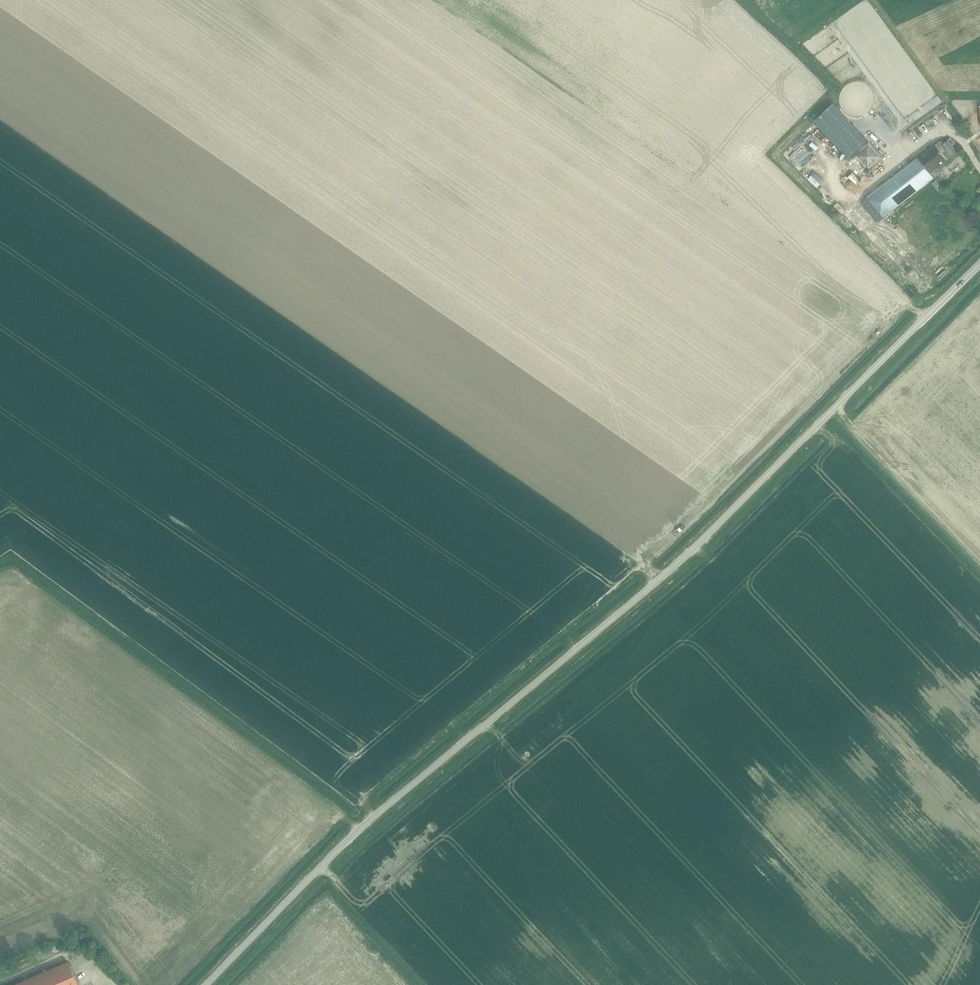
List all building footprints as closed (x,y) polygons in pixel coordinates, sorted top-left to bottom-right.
[(847,157),(866,139),(832,103),(813,120),(847,157)] [(884,124),(864,142),(876,156),(896,139),(884,124)] [(929,173),(957,152),(951,144),(954,142),(950,137),(943,143),(940,139),(860,201),(876,221),(933,177),(929,173)] [(67,961),(12,984),(78,984),(67,961)]
